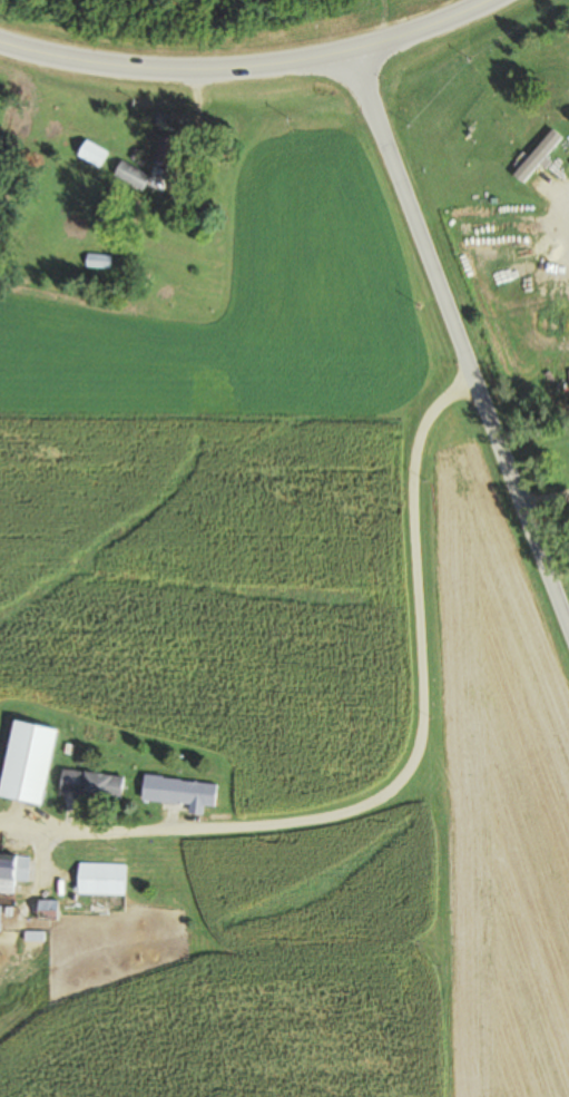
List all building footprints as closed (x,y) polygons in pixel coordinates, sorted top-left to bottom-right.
[(75,151),(97,169),(108,155),(86,137),(75,151)] [(151,174),(118,160),(111,176),(144,190),(151,174)] [(84,267),(112,267),(112,254),(85,253),(84,267)] [(43,806),(57,729),(9,720),(0,771),(0,798),(43,806)] [(121,801),(124,777),(60,769),(57,793),(121,801)] [(216,784),(141,775),(139,800),(214,808),(216,784)] [(29,856),(0,853),(0,892),(13,894),(14,880),(26,881),(29,856)] [(126,857),(102,857),(102,863),(75,862),(74,894),(125,895),(126,857)] [(51,919),(56,904),(36,898),(31,913),(51,919)]
